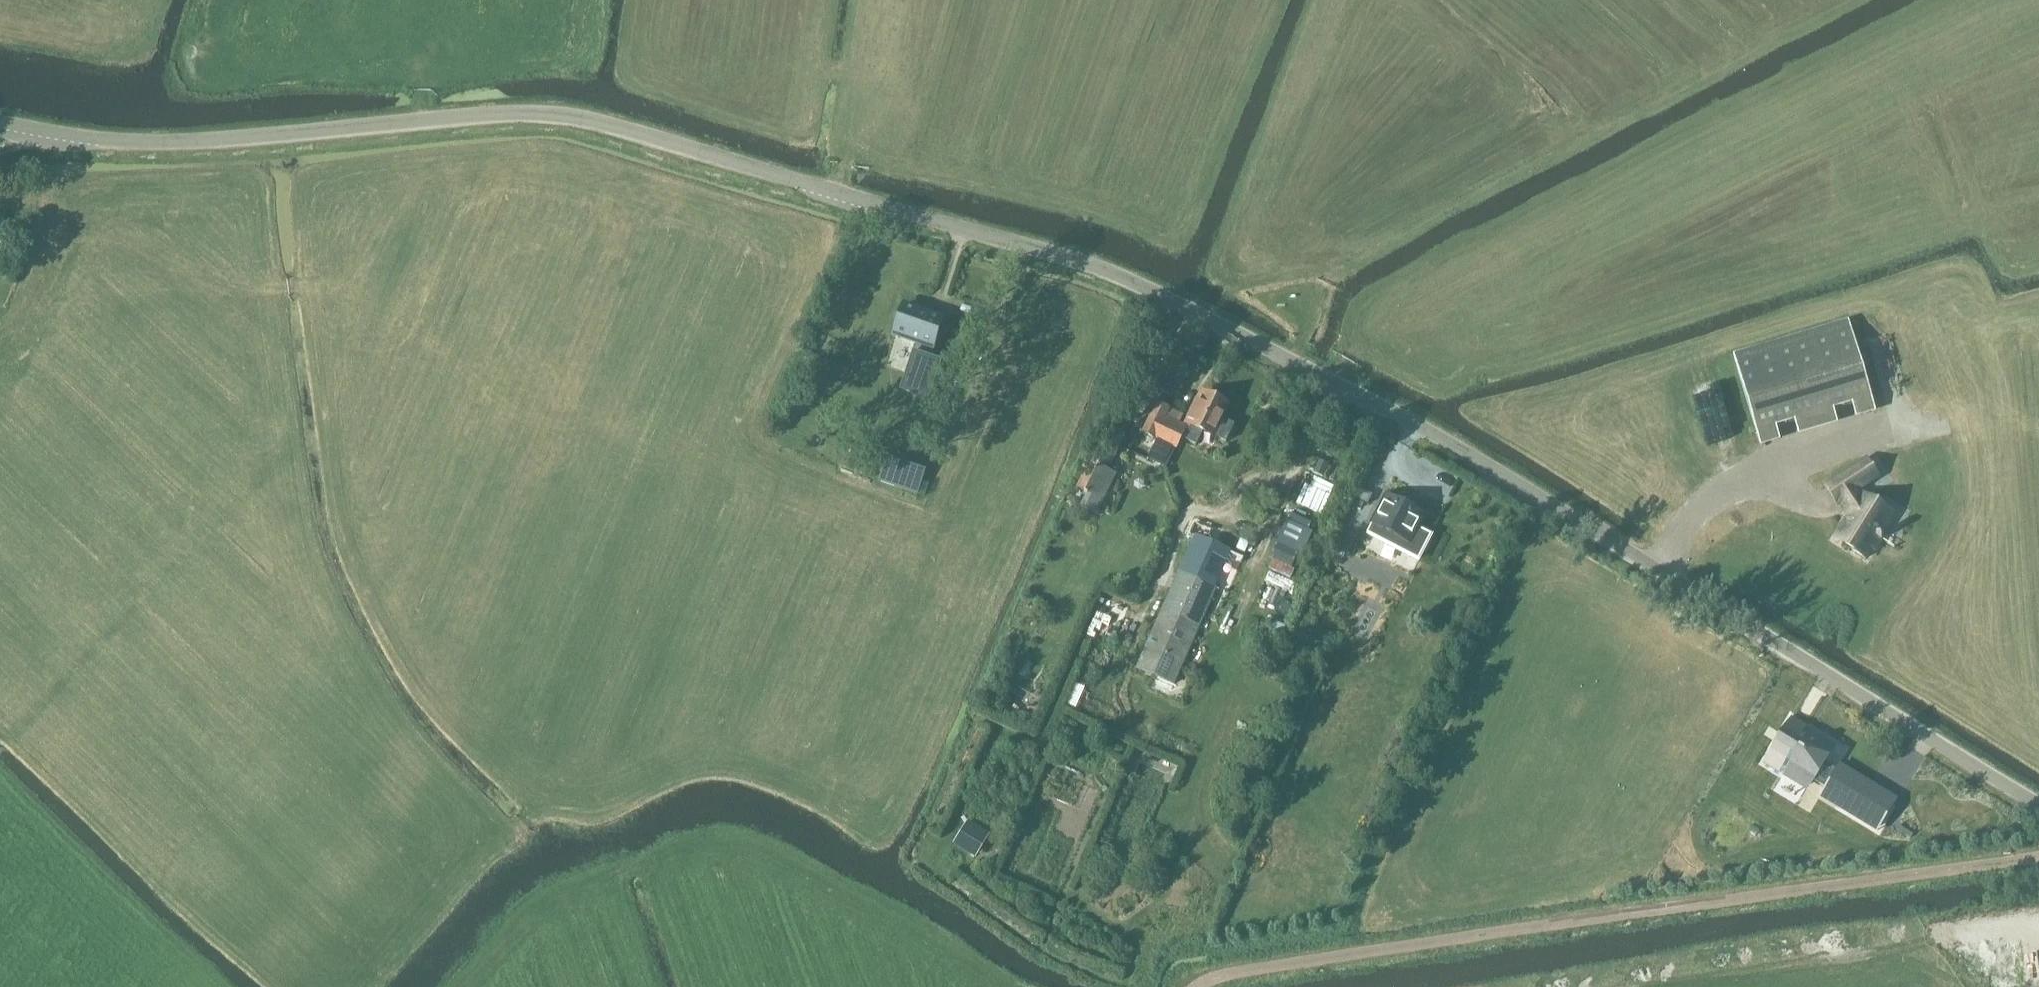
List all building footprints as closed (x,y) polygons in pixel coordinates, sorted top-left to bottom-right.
[(914,354),(928,359),(931,348),(932,348),(942,316),(901,303),(892,335),(918,343),(914,354)] [(1732,355),(1749,412),(1755,432),(1872,397),(1848,320),(1732,355)] [(914,354),(901,394),(930,403),(943,364),(928,359),(914,354)] [(1134,375),(1125,390),(1135,396),(1144,381),(1134,375)] [(1211,438),(1212,436),(1226,442),(1235,424),(1220,417),(1225,407),(1199,395),(1189,416),(1179,412),(1180,410),(1171,406),(1170,409),(1156,403),(1155,405),(1141,435),(1172,451),(1180,434),(1185,436),(1183,439),(1196,445),(1202,433),(1211,438)] [(1075,490),(1085,495),(1080,507),(1097,516),(1102,504),(1115,476),(1107,472),(1131,424),(1112,414),(1075,490)] [(1834,540),(1866,559),(1872,548),(1874,549),(1880,540),(1882,541),(1884,538),(1877,534),(1882,527),(1885,529),(1894,515),(1865,492),(1862,486),(1877,476),(1867,460),(1826,487),(1837,503),(1839,502),(1848,508),(1845,510),(1849,517),(1834,540)] [(1319,461),(1313,474),(1322,478),(1328,465),(1319,461)] [(902,462),(894,486),(916,493),(924,470),(902,462)] [(1362,491),(1357,500),(1368,505),(1373,496),(1362,491)] [(1370,526),(1371,526),(1367,535),(1368,536),(1369,535),(1418,561),(1420,557),(1421,557),(1432,536),(1420,530),(1427,517),(1419,512),(1386,495),(1370,525),(1370,526)] [(1152,634),(1137,669),(1174,685),(1215,589),(1198,581),(1209,558),(1214,546),(1204,541),(1206,537),(1210,538),(1213,531),(1194,523),(1189,536),(1194,538),(1178,574),(1180,575),(1178,580),(1173,591),(1172,590),(1155,629),(1157,629),(1154,635),(1152,634)] [(1241,541),(1238,550),(1245,553),(1249,545),(1241,541)] [(1793,718),(1765,763),(1791,779),(1793,776),(1808,785),(1811,780),(1825,788),(1823,792),(1824,793),(1839,802),(1840,800),(1852,807),(1849,812),(1850,813),(1876,829),(1892,803),(1867,788),(1868,786),(1837,768),(1837,770),(1823,762),(1829,751),(1828,750),(1811,740),(1802,734),(1807,727),(1801,723),(1793,718)] [(961,833),(982,847),(989,835),(968,822),(961,833)]
